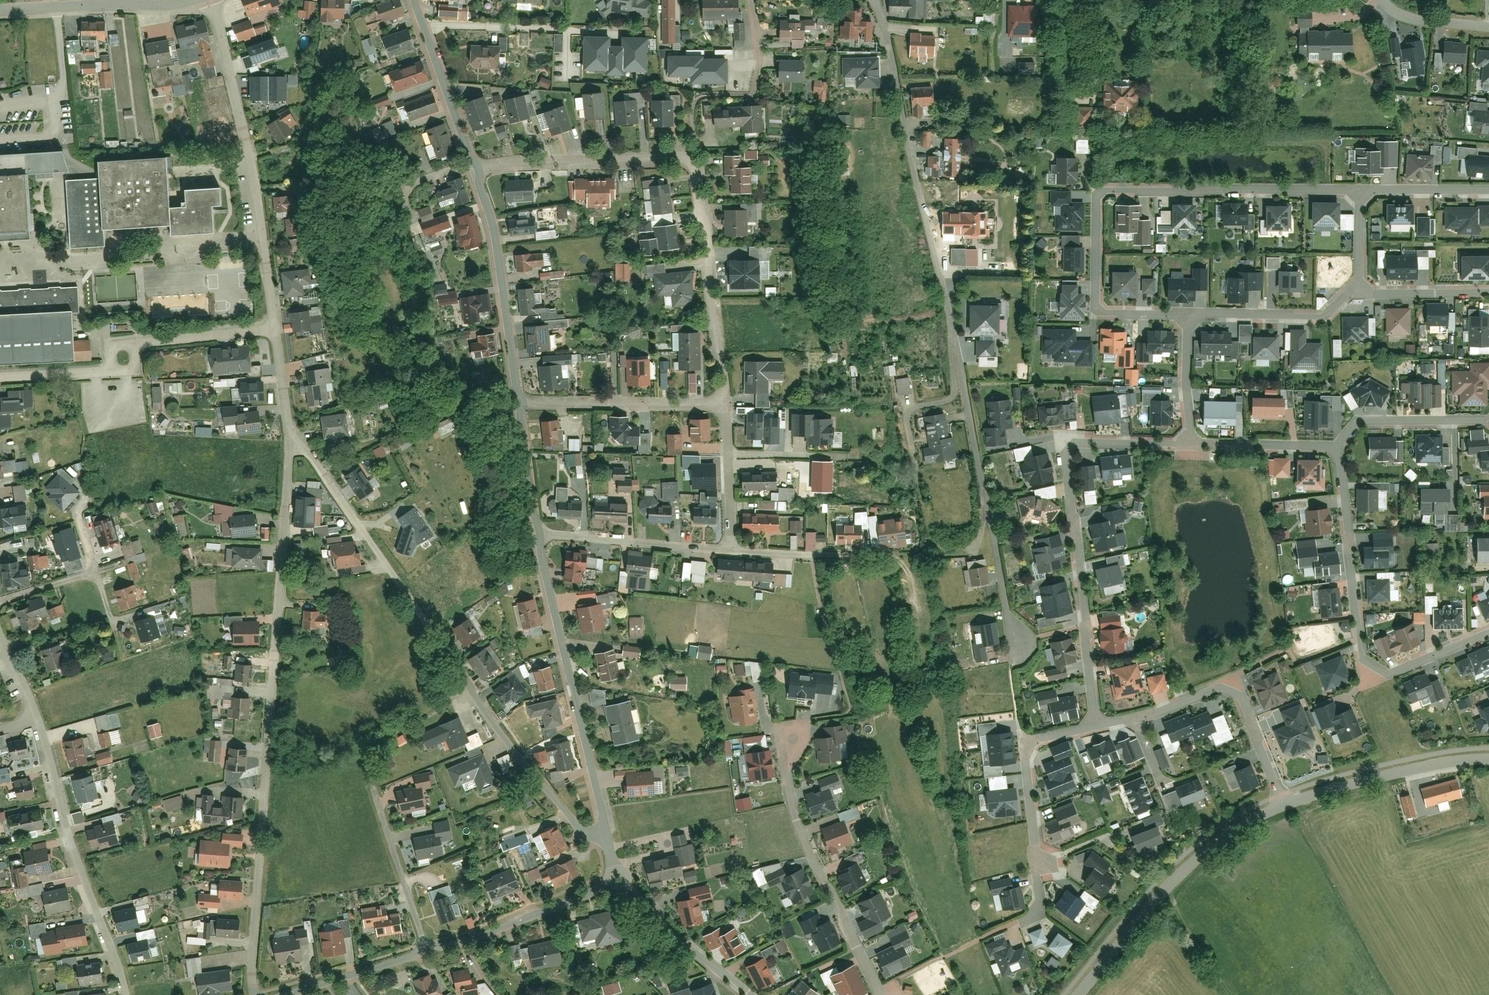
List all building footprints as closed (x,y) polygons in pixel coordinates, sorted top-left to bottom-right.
[(283,3),(283,0),(243,0),(247,16),(283,3)] [(405,16),(400,0),(394,0),(377,6),(383,24),(405,16)] [(542,6),(542,0),(519,0),(518,4),(518,11),(530,12),(531,5),(542,6)] [(609,6),(599,13),(604,20),(612,14),(652,20),(655,4),(646,2),(647,0),(610,0),(609,6)] [(664,47),(674,47),(674,51),(681,51),(681,27),(676,27),(676,0),(663,0),(664,47)] [(714,22),(741,21),(740,0),(704,0),(704,22),(705,30),(715,30),(714,22)] [(924,21),(925,0),(915,0),(909,0),(908,4),(890,3),(889,19),(924,21)] [(334,20),(346,20),(344,1),(320,3),(321,24),(334,24),(334,20)] [(306,4),(304,19),(313,19),(315,4),(306,4)] [(440,7),(439,21),(469,22),(470,10),(460,10),(460,8),(440,7)] [(1009,7),(1008,38),(1040,38),(1040,7),(1009,7)] [(859,13),(842,12),(839,41),(857,43),(858,35),(863,35),(862,42),(870,43),(872,24),(858,23),(859,13)] [(780,21),(780,43),(805,44),(806,22),(780,21)] [(205,22),(177,30),(183,52),(196,48),(202,68),(214,65),(207,44),(211,43),(205,22)] [(1299,23),(1299,34),(1299,60),(1342,60),(1351,58),(1352,36),(1344,33),(1312,33),(1312,22),(1299,23)] [(83,40),(106,40),(105,23),(82,23),(83,40)] [(238,44),(257,38),(252,23),(234,29),(238,44)] [(391,59),(416,50),(408,29),(383,39),(391,59)] [(912,36),(911,58),(934,60),(936,37),(912,36)] [(252,66),(281,56),(275,40),(246,50),(252,66)] [(624,78),(624,73),(648,74),(649,41),(622,41),(622,50),(610,50),(610,40),(585,40),(584,73),(607,73),(607,78),(624,78)] [(1407,50),(1399,51),(1403,78),(1423,75),(1420,41),(1406,43),(1407,50)] [(145,47),(150,69),(174,64),(168,42),(145,47)] [(1465,64),(1466,47),(1445,46),(1444,63),(1465,64)] [(500,48),(470,47),(470,71),(499,71),(500,48)] [(1479,51),(1478,67),(1484,67),(1482,85),(1488,85),(1488,52),(1479,51)] [(702,57),(668,56),(667,79),(692,79),(692,83),(726,83),(726,60),(702,60),(702,57)] [(859,90),(880,90),(879,60),(842,60),(843,79),(858,78),(859,90)] [(780,62),(780,84),(803,84),(803,61),(780,62)] [(429,82),(423,64),(390,75),(396,93),(429,82)] [(111,74),(101,74),(102,89),(112,89),(111,74)] [(251,106),(284,106),(285,79),(251,79),(251,106)] [(1140,82),(1102,82),(1103,115),(1139,116),(1140,82)] [(911,90),(912,118),(922,118),(922,108),(934,108),(933,89),(911,90)] [(440,113),(434,95),(404,105),(410,123),(440,113)] [(583,97),(585,120),(605,119),(603,96),(583,97)] [(505,101),(509,123),(529,119),(524,97),(505,101)] [(463,106),(473,134),(493,126),(484,99),(463,106)] [(615,104),(616,127),(639,125),(638,102),(615,104)] [(651,103),(652,128),(674,128),(673,102),(651,103)] [(715,109),(716,130),(743,129),(743,135),(764,134),(763,107),(715,109)] [(565,108),(543,115),(551,138),(572,131),(565,108)] [(1094,110),(1075,109),(1075,132),(1093,132),(1094,110)] [(1475,115),(1473,133),(1488,134),(1488,116),(1475,115)] [(269,128),(278,143),(292,135),(283,120),(269,128)] [(430,161),(437,158),(438,161),(457,154),(445,124),(426,132),(432,147),(426,149),(430,161)] [(945,178),(960,179),(961,142),(946,141),(945,159),(945,178)] [(1397,167),(1396,144),(1377,145),(1376,154),(1356,154),(1356,176),(1380,175),(1380,168),(1397,167)] [(1407,181),(1432,182),(1433,158),(1407,157),(1407,181)] [(739,158),(725,159),(725,177),(732,178),(733,196),(749,195),(749,170),(740,171),(739,158)] [(945,178),(945,159),(928,159),(927,177),(945,178)] [(1470,159),(1468,175),(1488,177),(1488,162),(1470,159)] [(1057,160),(1057,186),(1078,186),(1078,160),(1057,160)] [(31,233),(28,177),(67,175),(68,184),(72,249),(101,247),(101,232),(170,228),(171,237),(213,234),(212,210),(221,210),(220,189),(183,191),(184,209),(169,210),(166,161),(96,165),(97,172),(82,173),(82,164),(0,169),(0,235),(31,233)] [(448,185),(450,191),(437,196),(440,206),(453,202),(455,208),(472,203),(464,179),(448,185)] [(612,210),(612,202),(617,202),(617,180),(577,181),(577,183),(577,200),(577,202),(589,202),(590,210),(612,210)] [(506,184),(507,204),(534,203),(533,182),(506,184)] [(669,187),(649,188),(653,216),(672,214),(669,187)] [(1064,231),(1085,230),(1085,205),(1073,205),(1072,194),(1052,194),(1052,207),(1063,207),(1064,231)] [(296,195),(273,197),(275,212),(298,210),(296,195)] [(1224,207),(1224,225),(1247,226),(1247,206),(1224,207)] [(1338,206),(1312,206),(1312,229),(1338,228),(1338,206)] [(1413,206),(1386,207),(1387,227),(1413,227),(1413,206)] [(1116,207),(1116,235),(1134,235),(1134,247),(1151,247),(1151,221),(1142,221),(1142,207),(1116,207)] [(1172,230),(1195,230),(1196,208),(1172,207),(1172,230)] [(1477,209),(1446,210),(1447,230),(1460,230),(1460,234),(1478,233),(1478,226),(1477,209)] [(1477,209),(1478,226),(1488,226),(1488,209),(1477,209)] [(1288,210),(1267,210),(1268,232),(1288,232),(1288,210)] [(744,212),(725,213),(726,238),(746,237),(744,212)] [(943,238),(987,238),(987,214),(943,214),(943,238)] [(483,246),(475,215),(457,220),(459,227),(456,228),(461,248),(464,247),(465,251),(483,246)] [(424,238),(452,229),(448,216),(420,225),(424,238)] [(1430,219),(1418,219),(1418,238),(1430,238),(1430,219)] [(533,221),(508,223),(510,238),(535,235),(533,221)] [(677,228),(654,230),(654,240),(655,252),(679,251),(677,228)] [(655,252),(654,240),(640,241),(641,258),(656,257),(655,252)] [(1064,273),(1084,273),(1084,249),(1064,249),(1064,273)] [(951,267),(967,267),(967,252),(951,252),(951,267)] [(528,256),(514,257),(516,273),(529,272),(528,256)] [(1416,259),(1386,260),(1387,282),(1417,280),(1416,259)] [(1461,259),(1461,282),(1488,282),(1488,259),(1461,259)] [(756,264),(729,265),(730,290),(757,289),(756,264)] [(311,269),(281,272),(285,298),(304,296),(304,286),(313,285),(311,269)] [(1192,282),(1167,282),(1168,302),(1195,301),(1195,292),(1207,292),(1206,270),(1192,271),(1192,282)] [(690,273),(654,276),(657,297),(672,296),(673,307),(693,305),(690,273)] [(1298,273),(1279,274),(1279,296),(1299,295),(1298,273)] [(1113,274),(1112,298),(1136,298),(1137,275),(1113,274)] [(1237,282),(1227,282),(1228,305),(1246,305),(1246,292),(1262,291),(1262,274),(1237,274),(1237,282)] [(1143,280),(1142,293),(1155,294),(1156,280),(1143,280)] [(0,294),(0,366),(74,362),(91,361),(90,341),(73,342),(71,311),(78,311),(77,289),(0,294)] [(532,291),(517,293),(520,319),(536,317),(532,291)] [(488,294),(474,296),(476,312),(490,310),(488,294)] [(1060,320),(1084,320),(1084,296),(1060,296),(1060,320)] [(970,336),(999,336),(1000,306),(970,306),(970,336)] [(1447,306),(1426,306),(1427,326),(1448,326),(1447,306)] [(1409,310),(1386,310),(1387,336),(1409,335),(1409,310)] [(307,311),(291,312),(293,331),(309,329),(307,311)] [(1469,319),(1470,347),(1488,347),(1488,318),(1469,319)] [(1367,319),(1343,320),(1344,343),(1358,343),(1358,339),(1368,338),(1367,319)] [(526,356),(549,353),(546,328),(523,330),(526,356)] [(1044,331),(1044,362),(1097,364),(1096,344),(1077,344),(1077,331),(1044,331)] [(1101,331),(1101,354),(1116,355),(1116,369),(1134,369),(1135,349),(1125,349),(1126,331),(1101,331)] [(1147,332),(1147,354),(1175,355),(1175,333),(1147,332)] [(1307,332),(1290,332),(1290,371),(1320,372),(1321,346),(1306,345),(1307,332)] [(1202,333),(1201,354),(1230,355),(1231,334),(1202,333)] [(500,354),(496,334),(479,336),(480,343),(472,345),(475,357),(500,354)] [(698,335),(677,335),(678,371),(698,371),(698,335)] [(1251,359),(1277,359),(1277,338),(1251,338),(1251,359)] [(977,360),(995,360),(995,342),(977,343),(977,360)] [(214,374),(250,370),(248,348),(211,352),(214,374)] [(647,363),(627,363),(628,388),(647,388),(647,363)] [(782,365),(744,365),(744,394),(767,395),(766,383),(782,382),(782,365)] [(1451,374),(1452,396),(1459,395),(1460,406),(1487,406),(1486,384),(1488,384),(1488,365),(1469,365),(1470,373),(1451,374)] [(310,385),(306,386),(308,406),(328,404),(326,384),(332,383),(331,369),(308,371),(310,385)] [(557,369),(539,371),(541,393),(559,392),(557,369)] [(1378,409),(1387,391),(1368,381),(1349,393),(1360,409),(1366,408),(1371,405),(1378,409)] [(1440,384),(1409,384),(1410,407),(1441,406),(1440,384)] [(262,386),(235,387),(236,399),(263,398),(262,386)] [(0,398),(0,431),(12,431),(12,416),(27,416),(27,411),(35,411),(34,392),(5,393),(6,398),(0,398)] [(1084,426),(1129,420),(1126,394),(1100,397),(1101,405),(1081,408),(1084,426)] [(506,396),(494,396),(495,407),(508,406),(506,396)] [(1252,399),(1252,416),(1284,417),(1284,400),(1252,399)] [(1151,426),(1172,427),(1172,402),(1151,401),(1151,426)] [(1304,402),(1304,429),(1330,429),(1330,401),(1304,402)] [(1004,431),(1012,430),(1010,402),(986,404),(988,432),(1004,431)] [(1203,426),(1235,426),(1236,403),(1203,403),(1203,426)] [(1041,428),(1065,424),(1063,407),(1039,410),(1041,428)] [(326,438),(348,434),(347,414),(323,417),(326,438)] [(927,466),(957,460),(947,414),(924,419),(930,450),(924,451),(927,466)] [(259,416),(236,418),(238,434),(260,431),(259,416)] [(762,416),(747,416),(748,439),(762,440),(762,421),(762,416)] [(809,417),(793,417),(793,440),(808,440),(808,424),(809,417)] [(628,418),(609,418),(610,435),(614,441),(620,446),(638,446),(639,429),(629,429),(628,418)] [(778,421),(762,421),(762,445),(778,445),(778,421)] [(709,422),(690,422),(690,443),(709,443),(709,422)] [(556,424),(541,425),(543,448),(557,447),(556,424)] [(826,424),(808,424),(808,448),(825,449),(826,424)] [(986,449),(1006,447),(1004,431),(984,433),(986,449)] [(1417,437),(1416,464),(1443,463),(1443,437),(1417,437)] [(1369,439),(1369,461),(1396,461),(1397,440),(1369,439)] [(1481,451),(1487,450),(1486,439),(1468,441),(1469,453),(1481,452),(1481,451)] [(1482,469),(1488,468),(1488,450),(1487,450),(1481,451),(1481,452),(1482,469)] [(1031,487),(1057,482),(1051,454),(1024,459),(1026,465),(1022,466),(1026,483),(1030,482),(1031,487)] [(1128,459),(1100,462),(1103,482),(1130,479),(1128,459)] [(0,462),(0,479),(4,478),(3,473),(17,471),(15,460),(0,462)] [(1274,478),(1290,478),(1290,460),(1274,460),(1274,478)] [(1320,485),(1319,461),(1297,460),(1297,485),(1320,485)] [(714,466),(691,466),(691,488),(714,488),(714,466)] [(359,467),(343,477),(360,499),(375,488),(359,467)] [(1092,469),(1081,470),(1082,493),(1093,492),(1092,469)] [(80,493),(59,474),(46,490),(50,493),(47,497),(64,511),(80,493)] [(778,476),(741,477),(742,491),(778,489),(778,476)] [(569,488),(556,488),(555,512),(558,512),(558,516),(581,518),(582,502),(568,502),(569,488)] [(1480,488),(1480,500),(1488,500),(1488,488),(1480,488)] [(1448,491),(1420,490),(1420,514),(1448,515),(1448,491)] [(1358,491),(1357,512),(1378,513),(1379,491),(1358,491)] [(315,498),(296,497),(294,526),(314,527),(315,498)] [(1017,502),(1022,524),(1030,524),(1039,525),(1048,530),(1061,511),(1048,502),(1032,499),(1017,502)] [(627,508),(595,507),(594,522),(625,523),(627,508)] [(0,512),(0,530),(30,525),(27,508),(0,512)] [(399,518),(405,528),(398,550),(411,555),(415,543),(417,546),(433,536),(415,508),(399,518)] [(1307,512),(1309,536),(1333,534),(1330,509),(1307,512)] [(671,513),(649,511),(648,522),(670,524),(671,513)] [(715,515),(694,514),(694,524),(715,525),(715,515)] [(254,515),(230,518),(232,538),(257,535),(254,515)] [(779,519),(742,518),(742,532),(779,533),(779,519)] [(110,519),(93,523),(100,546),(117,542),(110,519)] [(881,551),(907,546),(903,519),(877,522),(881,551)] [(838,523),(837,544),(860,545),(861,524),(838,523)] [(1113,524),(1091,528),(1096,554),(1118,549),(1113,524)] [(82,556),(73,527),(55,532),(63,562),(82,556)] [(1065,564),(1060,538),(1039,542),(1041,551),(1036,552),(1042,578),(1060,573),(1059,566),(1065,564)] [(1364,568),(1389,567),(1388,553),(1393,552),(1393,540),(1371,541),(1372,551),(1364,551),(1364,568)] [(354,541),(327,544),(329,558),(333,557),(334,569),(362,565),(360,552),(356,553),(354,541)] [(140,542),(124,547),(127,558),(143,553),(140,542)] [(1477,543),(1477,566),(1488,566),(1488,543),(1477,543)] [(263,548),(233,546),(232,567),(262,568),(263,548)] [(1318,579),(1341,576),(1338,553),(1315,556),(1314,546),(1296,548),(1299,568),(1315,566),(1318,579)] [(29,556),(30,570),(48,568),(47,556),(39,557),(39,555),(29,556)] [(583,558),(565,557),(564,581),(581,583),(583,558)] [(652,562),(628,560),(625,589),(649,592),(652,562)] [(983,561),(964,564),(968,588),(987,585),(983,561)] [(18,562),(1,563),(4,588),(20,587),(20,584),(28,583),(26,570),(19,571),(18,562)] [(744,565),(717,562),(716,578),(743,581),(774,581),(773,565),(744,565)] [(1119,567),(1096,571),(1101,591),(1123,587),(1119,567)] [(1368,603),(1391,603),(1390,581),(1366,581),(1368,603)] [(1044,603),(1067,598),(1068,597),(1064,582),(1041,588),(1044,603)] [(132,586),(115,591),(121,610),(138,605),(132,586)] [(1318,591),(1321,618),(1343,616),(1340,588),(1318,591)] [(1044,603),(1047,618),(1070,612),(1067,598),(1044,603)] [(1487,600),(1478,603),(1486,622),(1488,620),(1488,598),(1487,600)] [(533,602),(516,605),(522,631),(539,628),(533,602)] [(48,620),(43,603),(18,610),(26,635),(40,630),(38,623),(48,620)] [(598,607),(577,611),(581,635),(603,631),(598,607)] [(319,611),(304,611),(304,627),(327,627),(327,616),(319,616),(319,611)] [(1463,612),(1434,612),(1434,632),(1463,632),(1463,612)] [(152,617),(134,621),(140,641),(157,636),(152,617)] [(1120,618),(1100,621),(1101,632),(1122,629),(1120,618)] [(466,623),(451,633),(462,650),(478,640),(466,623)] [(1420,643),(1412,624),(1403,628),(1402,626),(1386,633),(1387,635),(1376,640),(1384,659),(1420,643)] [(260,625),(235,625),(235,644),(260,644),(260,625)] [(994,626),(972,628),(976,650),(984,649),(997,648),(994,626)] [(1122,629),(1101,632),(1105,657),(1126,654),(1122,629)] [(1070,643),(1052,647),(1057,670),(1065,668),(1075,666),(1070,643)] [(56,645),(40,650),(48,669),(63,664),(56,645)] [(485,645),(469,657),(483,676),(500,664),(485,645)] [(642,650),(623,647),(622,656),(641,658),(642,650)] [(1466,657),(1468,662),(1457,666),(1462,677),(1474,672),(1477,676),(1488,671),(1488,648),(1466,657)] [(984,649),(976,650),(977,664),(985,664),(984,649)] [(611,654),(596,657),(601,684),(616,681),(611,654)] [(1351,683),(1342,658),(1316,668),(1324,693),(1351,683)] [(251,681),(252,666),(238,665),(237,680),(251,681)] [(1067,678),(1065,668),(1057,670),(1047,672),(1049,682),(1067,678)] [(1136,669),(1110,675),(1116,701),(1142,696),(1136,669)] [(549,672),(534,674),(539,695),(553,692),(549,672)] [(834,675),(814,674),(814,678),(813,693),(832,694),(834,675)] [(814,678),(791,676),(789,699),(812,700),(813,693),(814,678)] [(1163,676),(1147,680),(1151,695),(1167,691),(1163,676)] [(1278,676),(1253,684),(1262,710),(1287,702),(1278,676)] [(514,679),(493,693),(503,709),(525,693),(514,679)] [(686,679),(671,680),(672,690),(686,690),(686,679)] [(1426,680),(1404,690),(1410,705),(1432,695),(1428,686),(1426,680)] [(1438,682),(1428,686),(1432,695),(1436,704),(1445,700),(1438,682)] [(736,697),(730,698),(732,723),(737,723),(737,728),(753,728),(751,692),(736,692),(736,697)] [(1052,706),(1058,705),(1056,693),(1038,696),(1040,708),(1052,706)] [(231,718),(250,719),(251,701),(233,699),(231,718)] [(1055,726),(1080,721),(1076,701),(1058,705),(1052,706),(1055,726)] [(555,702),(526,708),(529,720),(543,716),(546,731),(562,727),(555,702)] [(627,704),(605,710),(613,748),(636,743),(627,704)] [(1333,705),(1315,712),(1323,732),(1333,729),(1340,745),(1360,738),(1351,712),(1338,717),(1333,705)] [(1287,728),(1274,732),(1283,756),(1315,744),(1302,708),(1283,715),(1287,728)] [(1211,712),(1188,721),(1195,737),(1217,729),(1211,712)] [(118,715),(98,719),(101,732),(121,727),(118,715)] [(1186,717),(1163,725),(1170,741),(1192,733),(1186,717)] [(468,745),(458,720),(421,734),(427,751),(446,744),(450,752),(468,745)] [(162,737),(159,725),(148,728),(152,740),(162,737)] [(825,740),(816,741),(819,764),(840,761),(837,742),(845,741),(843,728),(824,730),(825,740)] [(1013,732),(987,736),(990,765),(1016,762),(1013,732)] [(109,733),(99,736),(102,749),(111,746),(109,733)] [(70,768),(86,764),(81,739),(64,743),(70,768)] [(1137,739),(1118,746),(1126,767),(1145,760),(1137,739)] [(209,761),(220,762),(222,743),(211,742),(209,761)] [(30,755),(27,743),(11,746),(14,758),(30,755)] [(1111,743),(1087,753),(1095,772),(1119,762),(1111,743)] [(568,744),(550,747),(555,773),(573,770),(568,744)] [(1070,745),(1051,750),(1056,765),(1069,761),(1075,759),(1070,745)] [(227,770),(245,772),(247,751),(229,749),(227,770)] [(100,766),(113,763),(110,752),(97,756),(100,766)] [(768,753),(748,756),(751,784),(772,781),(768,753)] [(483,759),(446,771),(454,790),(474,783),(478,793),(494,788),(483,759)] [(1080,791),(1069,761),(1056,765),(1042,769),(1052,799),(1080,791)] [(1251,765),(1235,771),(1243,793),(1259,787),(1251,765)] [(0,771),(0,784),(13,781),(10,769),(0,771)] [(651,776),(626,777),(627,798),(652,797),(651,776)] [(74,782),(78,802),(96,798),(92,778),(74,782)] [(1423,785),(1426,805),(1460,799),(1456,779),(1423,785)] [(1142,781),(1123,788),(1134,817),(1153,810),(1142,781)] [(1206,799),(1201,782),(1176,790),(1182,808),(1206,799)] [(18,799),(35,795),(32,783),(15,787),(18,799)] [(1105,787),(1094,791),(1100,806),(1111,802),(1105,787)] [(1016,788),(986,791),(988,813),(995,812),(995,815),(1015,813),(1015,810),(1019,810),(1016,788)] [(829,792),(804,802),(812,821),(836,811),(829,792)] [(422,794),(397,799),(401,816),(426,811),(422,794)] [(1401,798),(1406,819),(1420,816),(1414,795),(1401,798)] [(213,796),(203,796),(201,814),(204,814),(211,815),(212,807),(213,796)] [(183,798),(166,803),(169,812),(185,807),(183,798)] [(227,817),(242,818),(244,799),(223,798),(222,808),(222,817),(227,817)] [(1388,805),(1390,818),(1400,816),(1398,804),(1388,805)] [(1056,820),(1046,824),(1054,845),(1073,838),(1070,829),(1080,825),(1073,805),(1053,811),(1056,820)] [(211,815),(204,814),(203,823),(226,825),(227,817),(222,817),(222,808),(212,807),(211,815)] [(12,835),(45,827),(41,812),(9,820),(12,835)] [(98,850),(118,844),(113,824),(92,830),(93,832),(87,834),(92,849),(97,848),(98,850)] [(434,826),(436,841),(440,840),(440,844),(451,842),(449,824),(434,826)] [(534,837),(541,851),(548,847),(552,855),(567,848),(556,826),(534,837)] [(843,826),(822,835),(829,851),(851,843),(843,826)] [(1132,842),(1136,855),(1163,846),(1159,833),(1132,842)] [(229,847),(243,848),(243,836),(224,835),(223,847),(229,847)] [(529,844),(526,835),(501,842),(504,851),(529,844)] [(686,838),(675,840),(681,869),(699,866),(695,845),(687,847),(686,838)] [(436,841),(414,844),(417,861),(442,857),(440,844),(440,840),(436,841)] [(200,867),(229,868),(229,847),(223,847),(201,846),(200,867)] [(27,874),(52,868),(48,852),(23,858),(25,867),(27,874)] [(1083,866),(1102,878),(1109,868),(1090,855),(1083,866)] [(580,875),(572,859),(548,870),(555,886),(580,875)] [(675,861),(645,868),(651,887),(680,879),(675,861)] [(1227,865),(1219,870),(1229,884),(1237,878),(1227,865)] [(29,886),(25,867),(11,871),(16,889),(29,886)] [(853,869),(838,876),(846,896),(862,889),(853,869)] [(787,882),(783,870),(765,878),(770,889),(782,884),(787,882)] [(520,891),(512,872),(483,882),(492,901),(520,891)] [(1093,872),(1084,887),(1104,899),(1114,884),(1102,878),(1093,872)] [(695,874),(685,875),(687,882),(696,881),(695,874)] [(787,882),(782,884),(792,908),(811,899),(802,875),(787,882)] [(993,897),(1001,895),(1006,916),(1024,911),(1019,889),(1014,890),(1011,879),(989,884),(993,897)] [(219,898),(242,900),(243,886),(220,883),(219,898)] [(709,890),(689,893),(691,903),(711,901),(709,890)] [(1084,903),(1065,891),(1052,911),(1072,923),(1084,903)] [(47,914),(71,909),(68,893),(44,898),(47,914)] [(218,909),(219,898),(199,896),(198,908),(218,909)] [(889,919),(878,897),(861,905),(872,927),(889,919)] [(439,927),(455,922),(448,899),(432,904),(439,927)] [(691,903),(677,905),(682,929),(702,927),(698,903),(691,903)] [(386,909),(362,913),(365,930),(376,928),(377,938),(402,934),(398,915),(387,917),(386,909)] [(118,932),(138,927),(134,912),(114,917),(118,932)] [(622,944),(617,914),(578,921),(583,943),(596,940),(598,948),(622,944)] [(218,922),(216,937),(237,939),(239,923),(218,922)] [(830,923),(810,932),(821,954),(840,945),(830,923)] [(42,939),(47,938),(45,925),(30,928),(32,941),(42,939)] [(61,949),(87,944),(84,927),(57,932),(58,936),(47,938),(42,939),(45,956),(62,953),(61,949)] [(341,929),(322,932),(325,958),(345,955),(341,929)] [(741,954),(732,933),(723,937),(721,932),(707,938),(714,953),(721,950),(726,960),(741,954)] [(1071,944),(1057,936),(1049,948),(1061,957),(1071,944)] [(1009,938),(989,946),(1001,978),(1031,967),(1025,949),(1014,952),(1009,938)] [(300,943),(274,947),(277,963),(302,958),(300,943)] [(560,964),(556,943),(529,949),(533,970),(560,964)] [(148,945),(130,948),(134,963),(151,959),(148,945)] [(902,948),(876,960),(885,979),(910,968),(902,948)] [(197,978),(202,977),(199,959),(186,961),(189,979),(197,978)] [(763,963),(746,970),(757,992),(773,986),(763,963)] [(79,985),(102,982),(100,966),(77,969),(79,985)] [(832,978),(838,994),(863,994),(853,970),(832,978)] [(467,971),(450,974),(454,994),(470,991),(467,971)] [(199,994),(219,994),(219,992),(231,991),(229,973),(202,977),(197,978),(199,994)] [(434,978),(415,985),(418,994),(439,994),(434,978)] [(800,983),(792,994),(816,994),(800,983)] [(691,991),(692,994),(714,994),(711,985),(691,991)]
